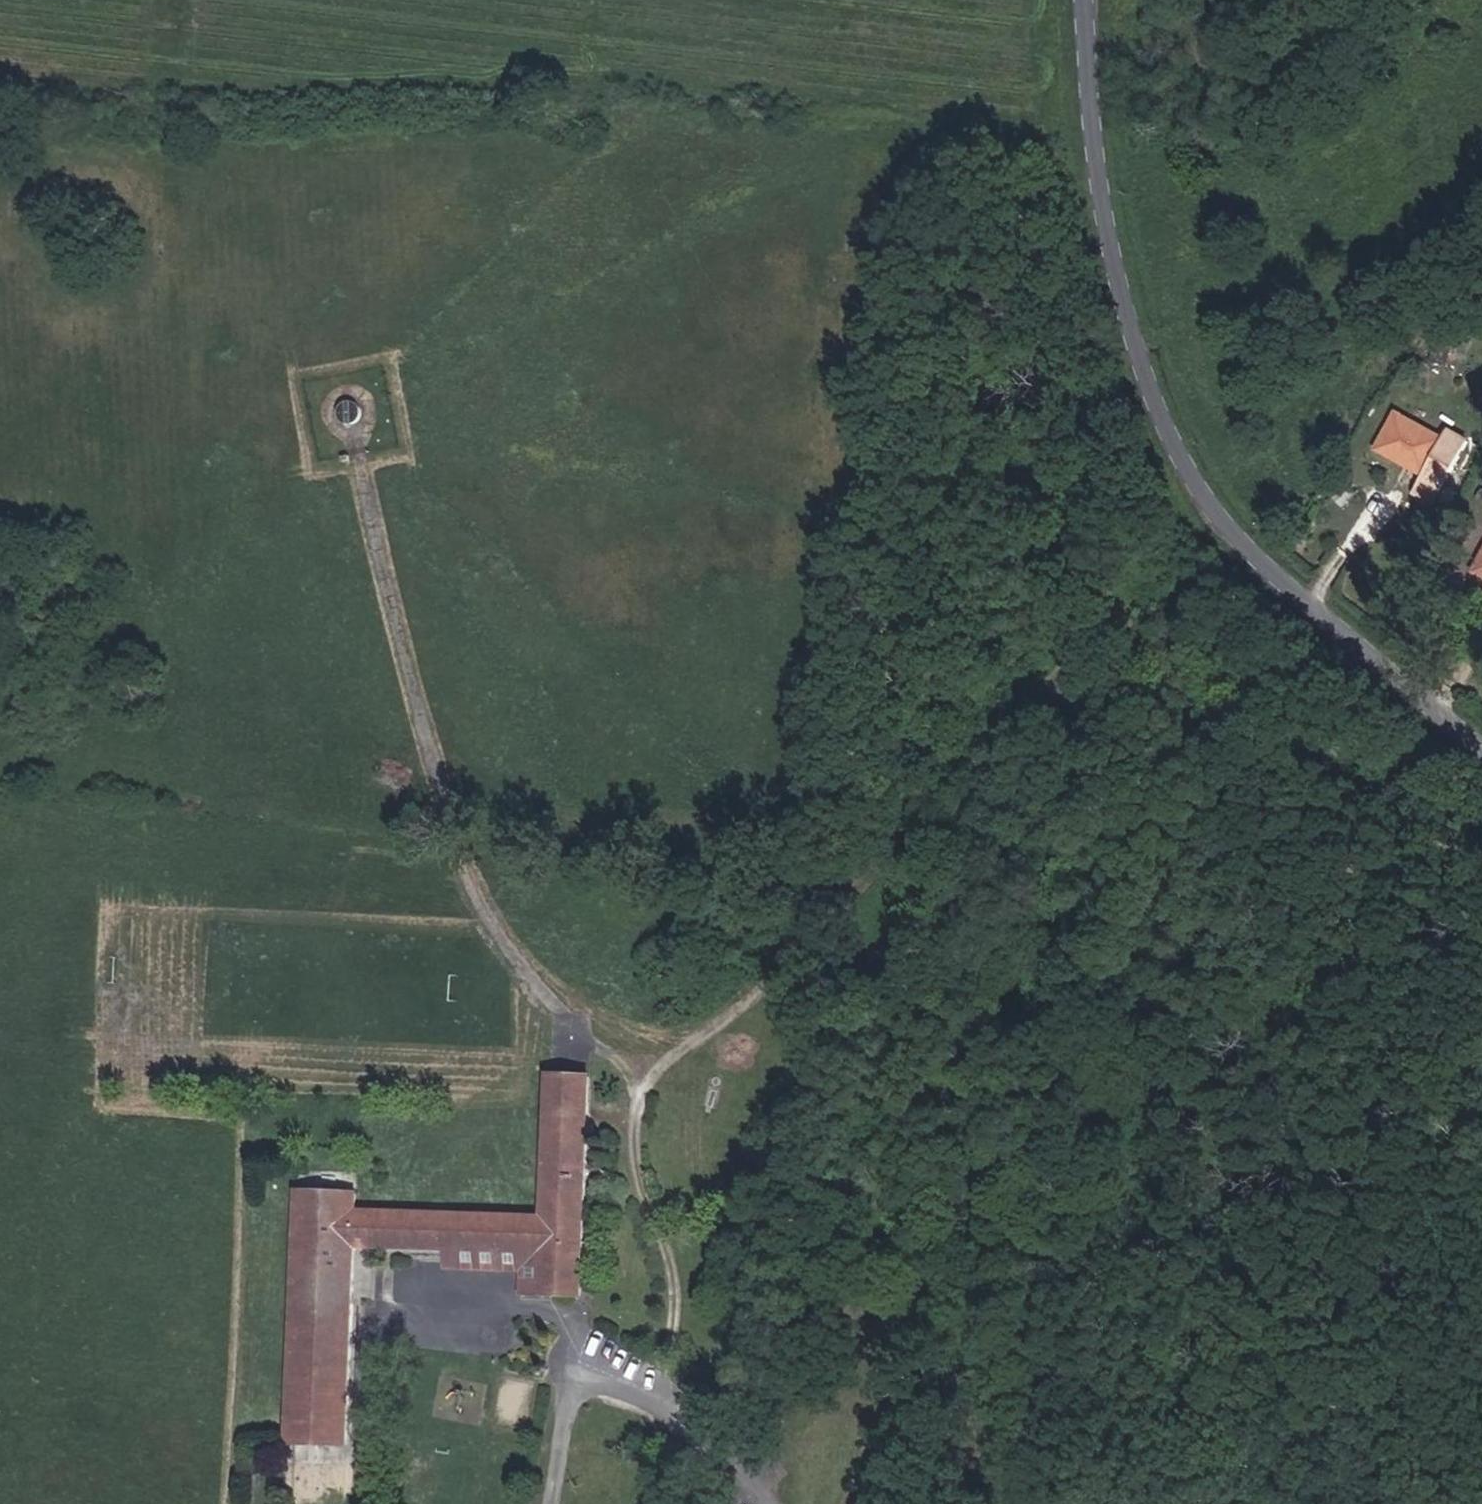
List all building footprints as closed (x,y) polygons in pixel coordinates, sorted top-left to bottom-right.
[(349,398),(344,398),(341,401),(337,403),(336,407),(335,411),(336,415),(338,419),(341,422),(345,423),(349,424),(353,422),(356,420),(359,417),(360,413),(360,409),(359,405),(356,401),(349,398)] [(1444,441),(1396,415),(1375,452),(1425,478),(1414,497),(1434,508),(1469,443),(1449,432),(1444,441)] [(295,1192),(285,1444),(347,1446),(355,1250),(444,1253),(539,1257),(538,1295),(580,1297),(590,1078),(547,1076),(540,1218),(356,1210),(357,1195),(295,1192)] [(538,1295),(539,1257),(444,1253),(444,1269),(521,1273),(520,1294),(538,1295)]
